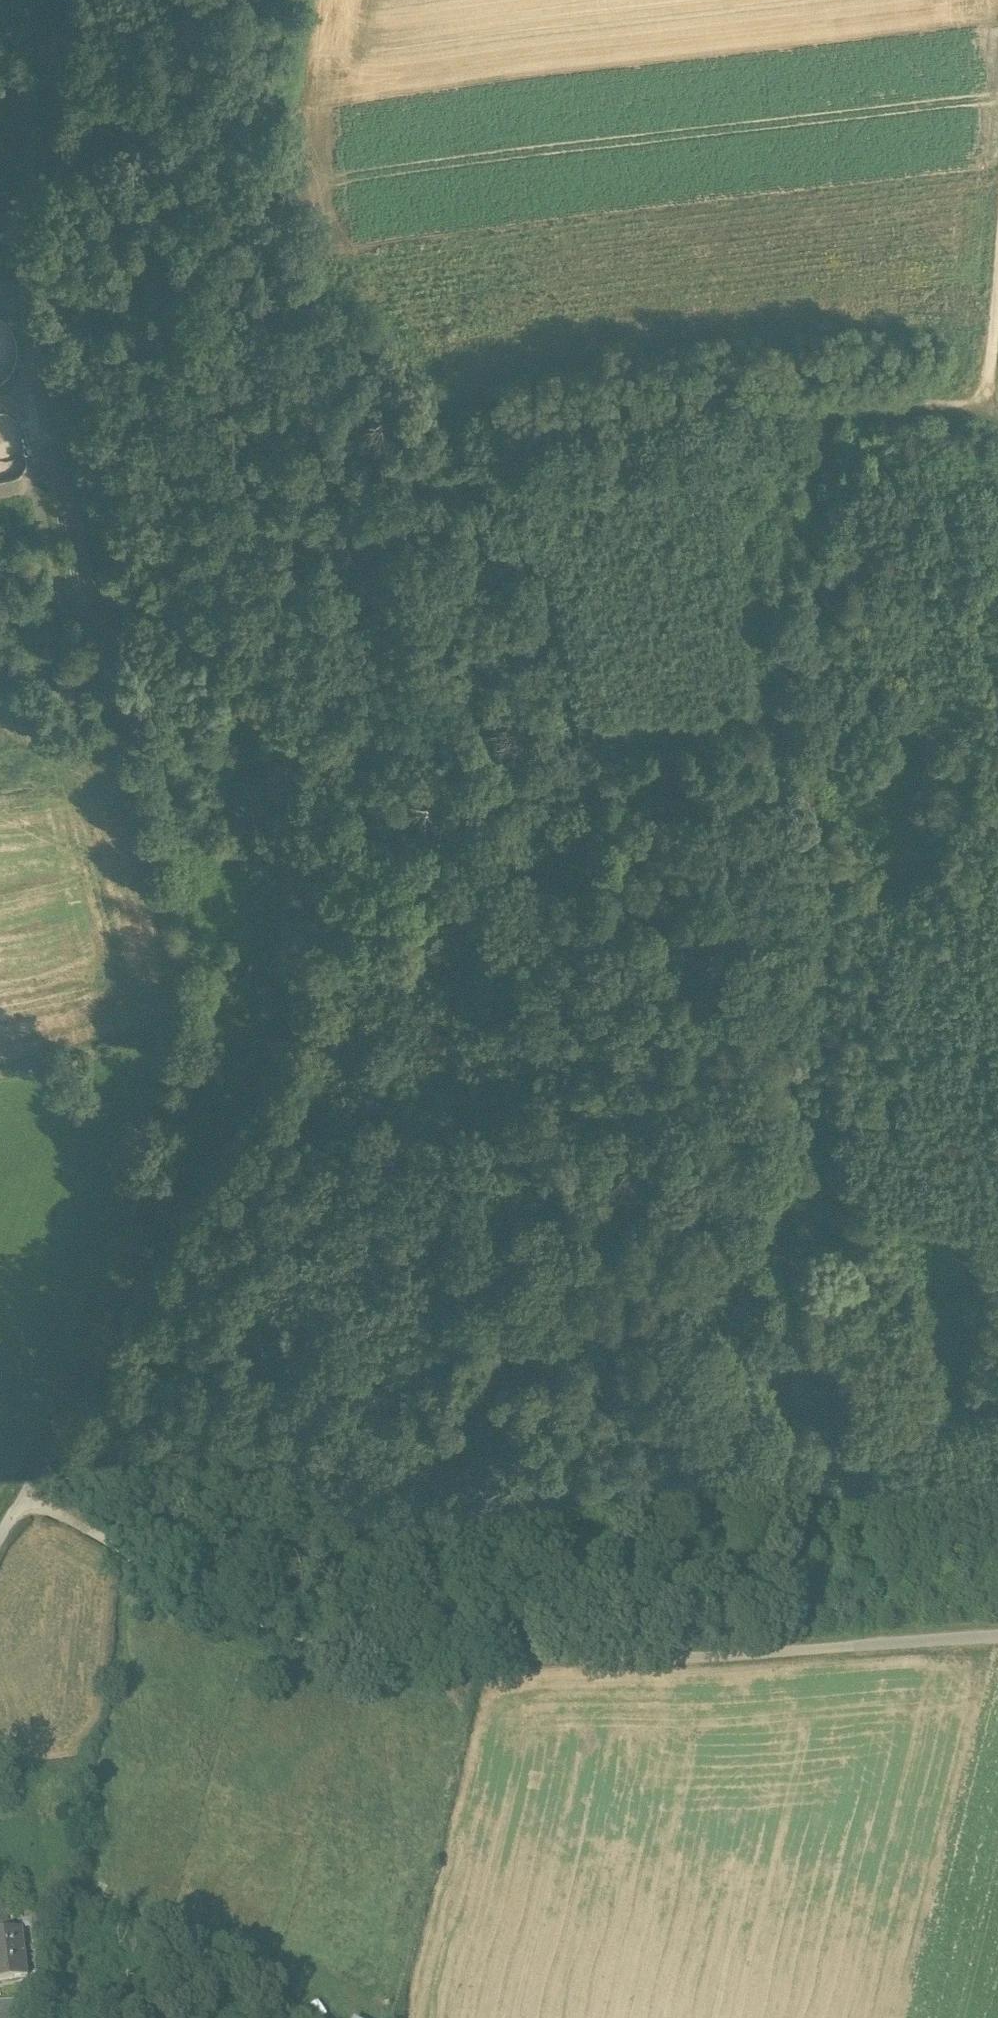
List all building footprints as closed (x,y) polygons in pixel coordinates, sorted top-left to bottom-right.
[(0,1938),(0,1985),(27,1982),(21,1935),(0,1938)]
